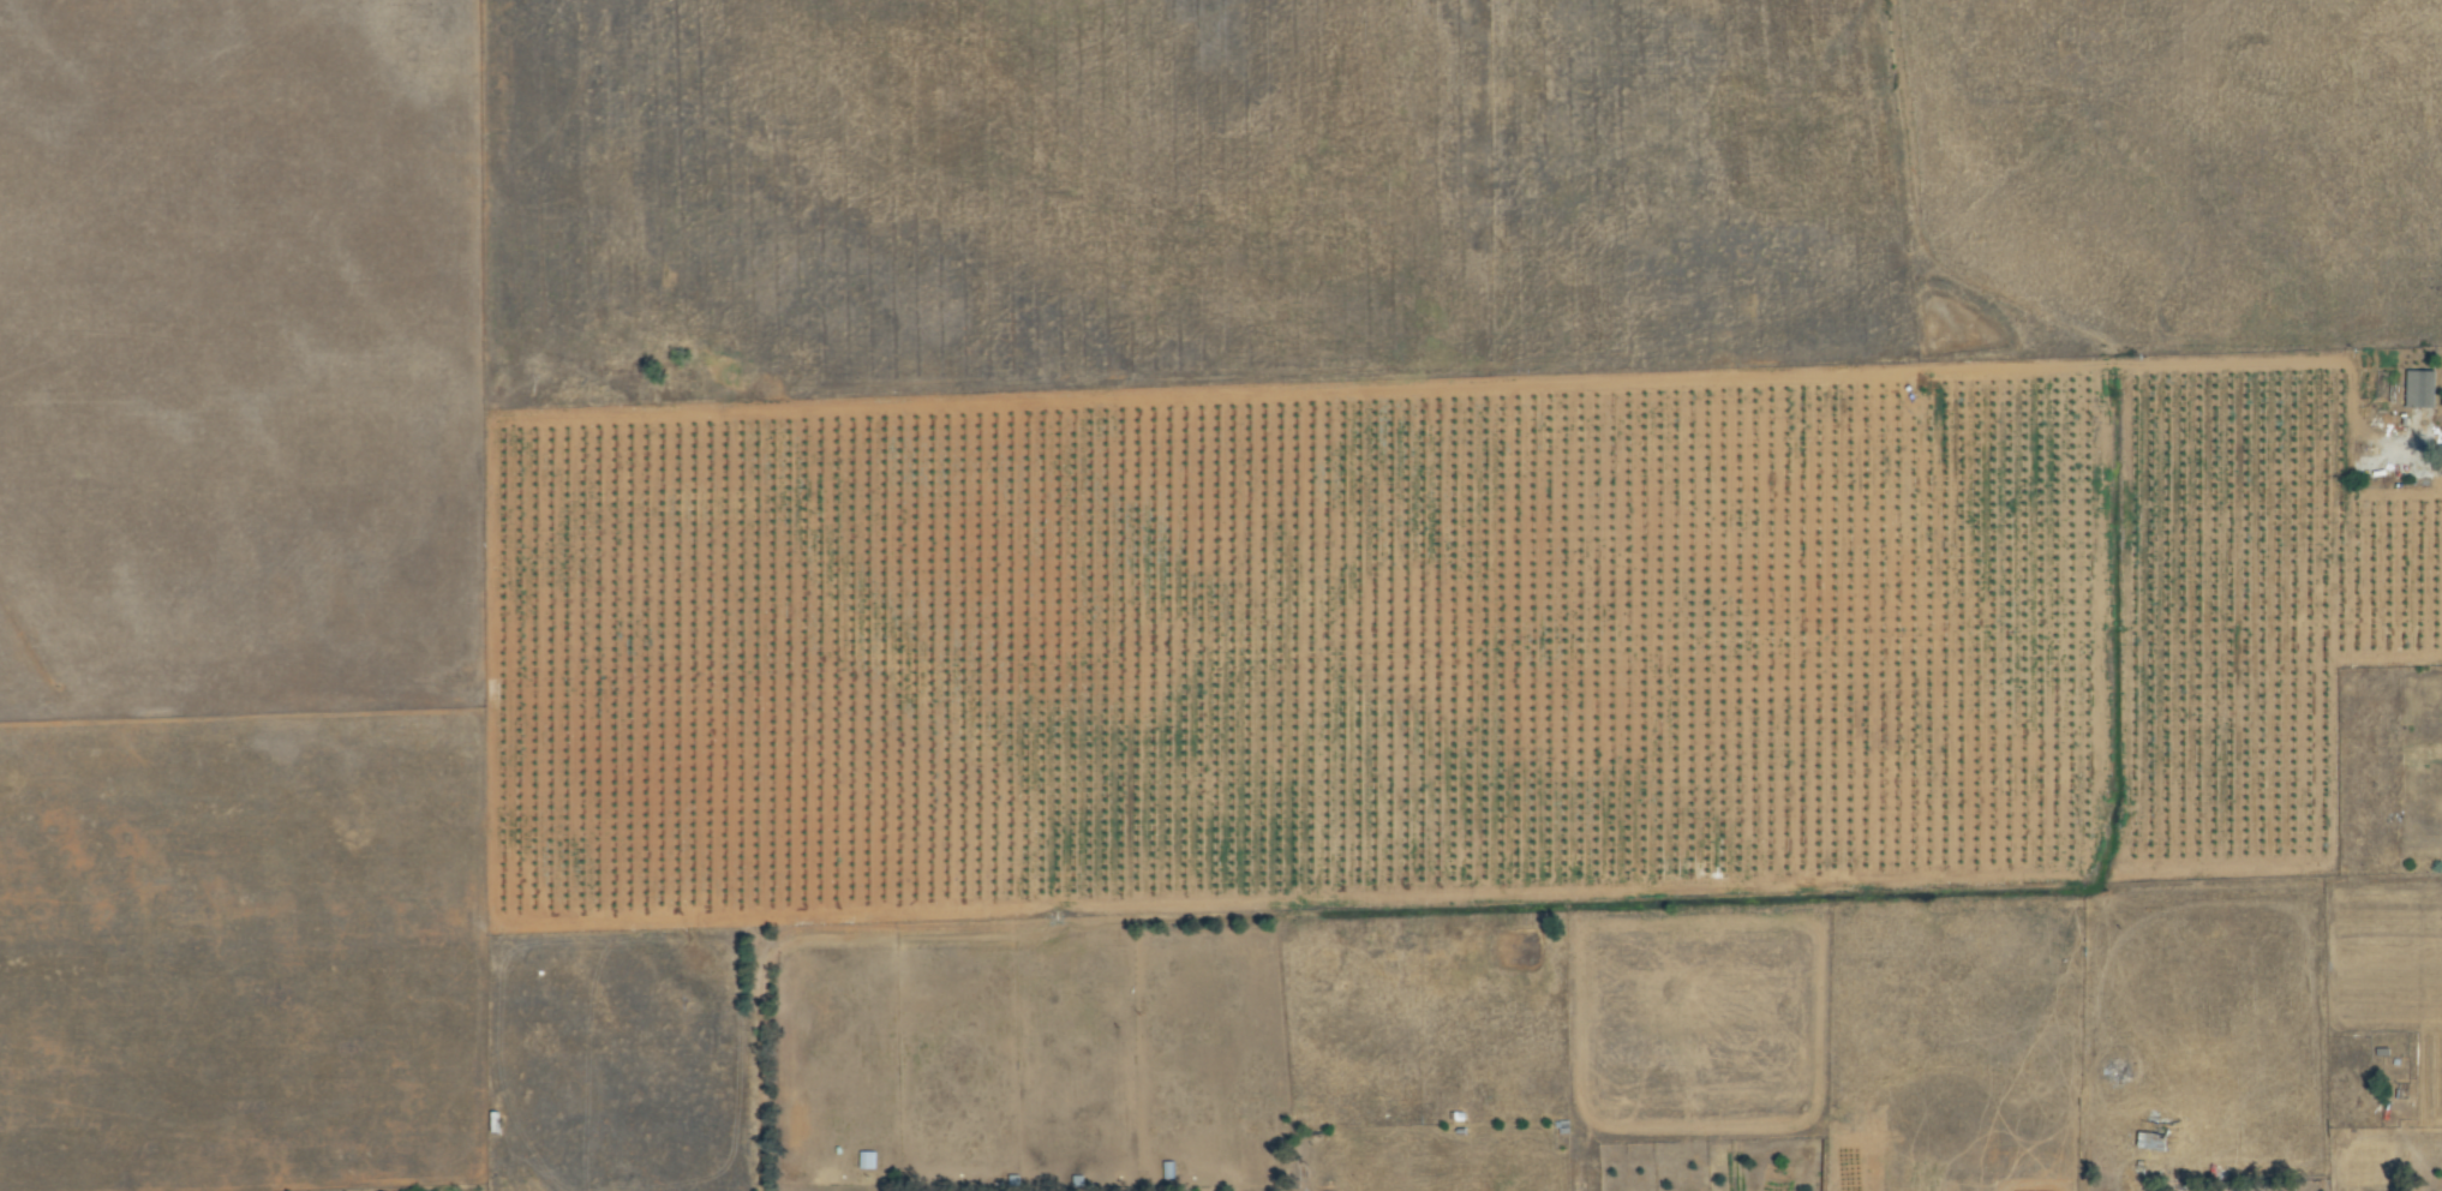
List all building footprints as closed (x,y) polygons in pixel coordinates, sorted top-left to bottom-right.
[(2407,408),(2433,409),(2434,372),(2409,371),(2407,408)] [(2168,1152),(2169,1135),(2141,1134),(2140,1151),(2168,1152)] [(875,1170),(875,1153),(861,1153),(860,1170),(875,1170)]
